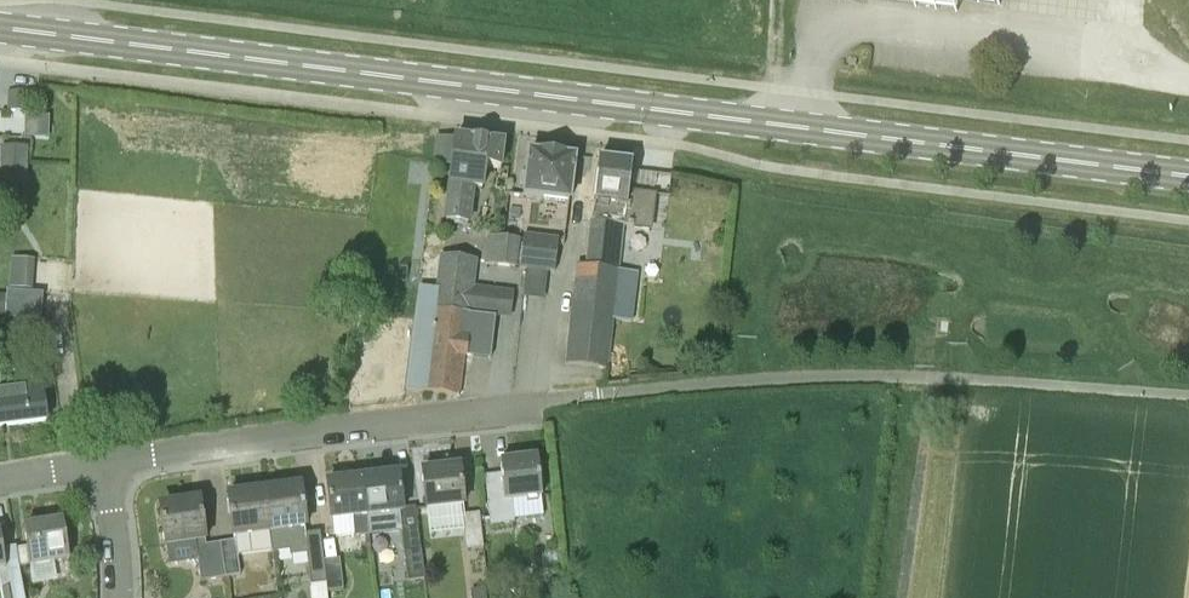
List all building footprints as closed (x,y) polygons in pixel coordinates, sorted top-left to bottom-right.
[(8,112),(28,113),(29,93),(8,92),(8,112)] [(455,139),(435,137),(431,166),(451,168),(447,188),(443,223),(469,226),(473,192),(482,193),(486,170),(499,173),(500,169),(503,144),(455,139)] [(0,181),(27,182),(28,148),(2,147),(0,181)] [(567,204),(570,183),(574,159),(570,159),(568,152),(557,151),(554,157),(549,156),(547,149),(536,148),(533,155),(529,154),(525,178),(522,200),(567,204)] [(628,192),(628,189),(631,165),(599,161),(592,222),(590,222),(584,267),(618,271),(624,226),(629,227),(629,228),(634,229),(634,228),(651,229),(653,208),(655,208),(656,195),(628,192)] [(493,268),(514,271),(519,240),(497,237),(493,268)] [(555,272),(558,241),(523,237),(519,268),(526,269),(548,272),(555,272)] [(434,290),(438,290),(436,310),(469,314),(473,290),(477,261),(438,255),(436,277),(434,290)] [(32,291),(35,262),(12,260),(10,289),(32,291)] [(584,267),(578,266),(566,364),(606,369),(612,321),(615,297),(618,271),(584,267)] [(419,288),(434,290),(436,277),(421,275),(419,288)] [(495,317),(469,314),(436,310),(438,290),(434,290),(419,288),(407,367),(406,391),(428,392),(458,396),(463,358),(466,359),(466,357),(490,360),(495,317)] [(631,324),(634,298),(615,297),(612,321),(631,324)] [(46,421),(41,377),(0,383),(0,427),(46,421)] [(541,501),(540,483),(537,459),(500,463),(501,476),(486,478),(492,527),(514,524),(511,504),(541,501)] [(464,509),(462,492),(459,468),(422,472),(426,513),(464,509)] [(403,516),(401,499),(398,475),(363,479),(368,520),(403,516)] [(363,479),(326,483),(329,507),(331,524),(345,523),(353,521),(355,538),(368,536),(367,520),(368,520),(363,479)] [(311,597),(326,597),(326,593),(323,562),(320,534),(305,535),(305,531),(300,486),(264,491),(271,553),(271,554),(288,552),(288,557),(306,555),(311,597)] [(237,557),(271,553),(264,491),(228,496),(231,521),(232,521),(234,541),(220,544),(225,579),(239,576),(237,557)] [(225,579),(220,544),(206,546),(202,516),(200,516),(198,500),(163,506),(165,520),(160,520),(164,547),(166,547),(169,564),(196,560),(200,583),(225,579)] [(483,550),(478,514),(462,516),(466,551),(483,550)] [(24,528),(30,567),(69,560),(62,522),(24,528)] [(2,550),(0,539),(0,588),(2,597),(24,597),(16,547),(2,550)] [(408,582),(425,580),(420,550),(403,552),(408,582)] [(323,562),(326,593),(342,590),(339,560),(323,562)]
